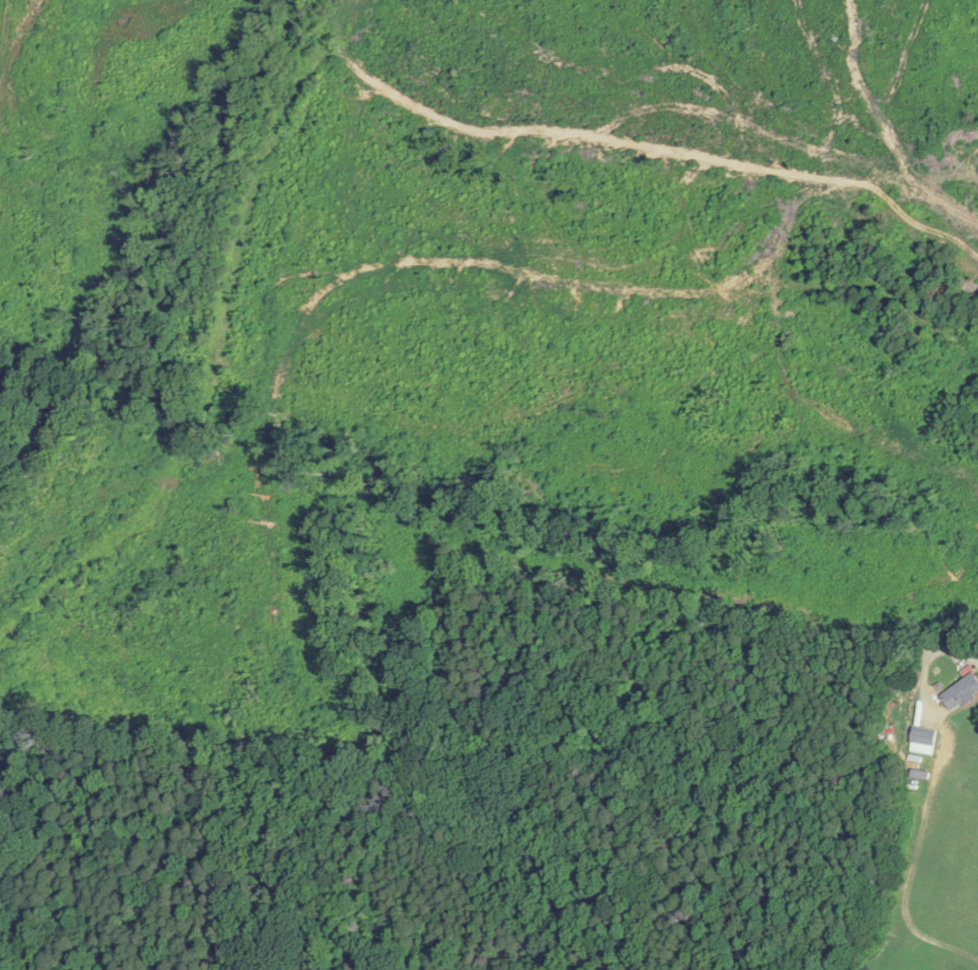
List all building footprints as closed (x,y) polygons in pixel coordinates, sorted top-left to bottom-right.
[(977,696),(977,670),(943,695),(955,712),(977,696)]
